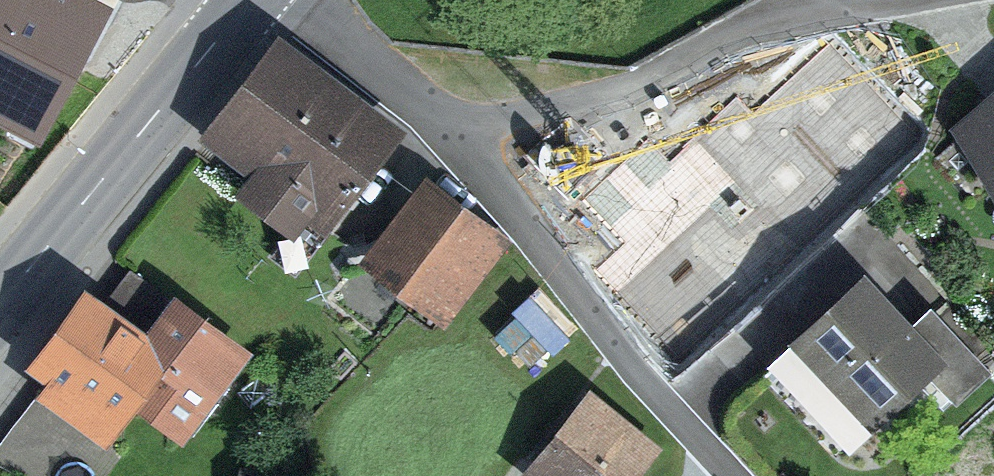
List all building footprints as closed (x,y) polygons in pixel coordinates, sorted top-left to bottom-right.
[(0,7),(0,66),(71,105),(128,2),(124,0),(4,0),(0,7)] [(392,131),(284,47),(217,133),(262,169),(248,187),(294,223),(308,204),(325,217),(392,131)] [(936,125),(993,188),(993,72),(936,125)] [(498,240),(432,187),(376,256),(443,309),(498,240)] [(845,440),(939,353),(853,261),(760,348),(845,440)] [(157,316),(91,265),(36,336),(120,401),(149,363),(192,396),(252,320),(191,273),(157,316)] [(594,401),(534,473),(537,475),(629,475),(651,449),(594,401)] [(239,475),(270,475),(242,467),(239,475)]
